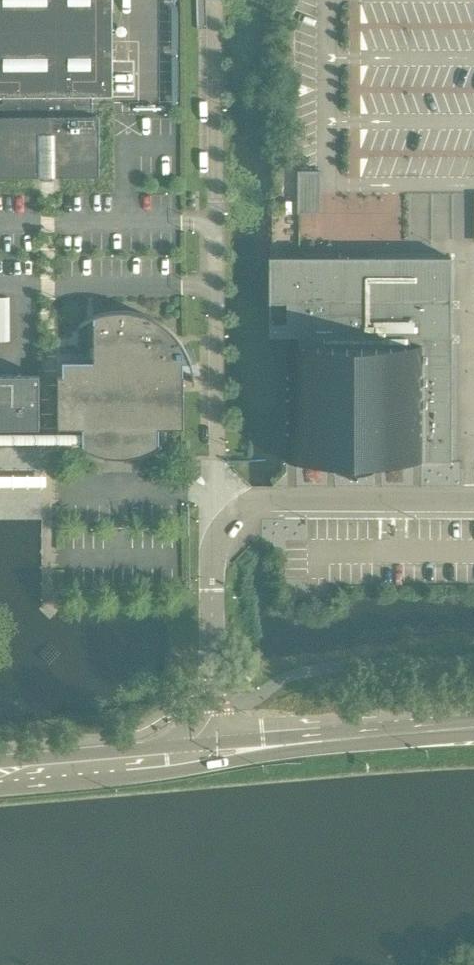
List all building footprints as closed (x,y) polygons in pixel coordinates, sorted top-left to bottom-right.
[(2,117),(0,117),(0,177),(43,177),(43,182),(51,182),(51,177),(99,177),(99,116),(92,117),(92,97),(113,97),(112,0),(0,0),(0,98),(2,98),(2,117)] [(297,171),(297,214),(320,214),(320,171),(297,171)] [(286,345),(285,461),(311,461),(334,461),(334,466),(333,468),(337,470),(341,471),(345,472),(349,472),(354,473),(358,472),(362,472),(367,471),(371,470),(375,468),(374,466),(373,466),(373,462),(397,462),(422,462),(450,462),(451,257),(269,257),(269,336),(286,336),(286,345)] [(82,428),(82,445),(80,444),(79,446),(85,449),(90,452),(96,454),(102,456),(108,457),(114,458),(120,458),(126,458),(132,457),(138,456),(144,454),(150,452),(156,449),(161,446),(160,444),(158,445),(158,428),(183,428),(183,363),(189,363),(189,364),(191,363),(188,357),(186,351),(183,345),(179,340),(175,335),(170,330),(165,326),(160,322),(154,319),(148,316),(142,314),(135,312),(129,311),(122,311),(116,311),(109,312),(103,313),(97,315),(90,317),(85,320),(79,323),(80,325),(84,322),(89,320),(93,318),(93,362),(62,362),(62,376),(57,376),(57,428),(82,428)] [(39,428),(39,376),(34,376),(0,376),(0,429),(39,428)]
